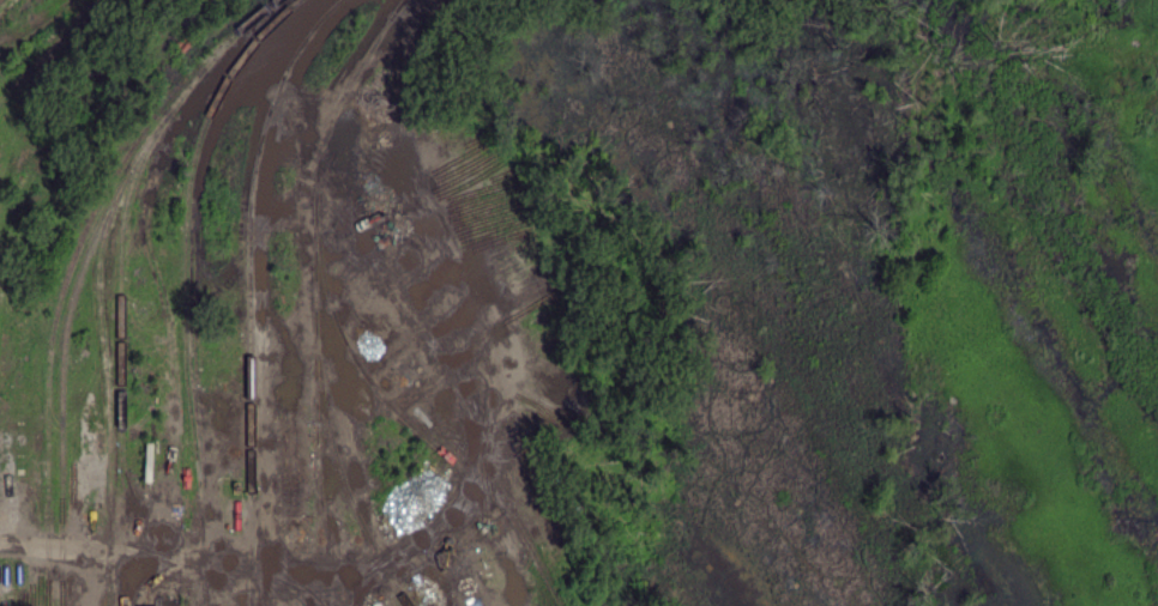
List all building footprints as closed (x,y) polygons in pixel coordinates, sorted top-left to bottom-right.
[(411,501),(405,486),(415,483),(416,487),(423,484),(426,491),(420,493),(421,497),(411,501)] [(375,507),(373,499),(384,495),(386,502),(375,507)]
